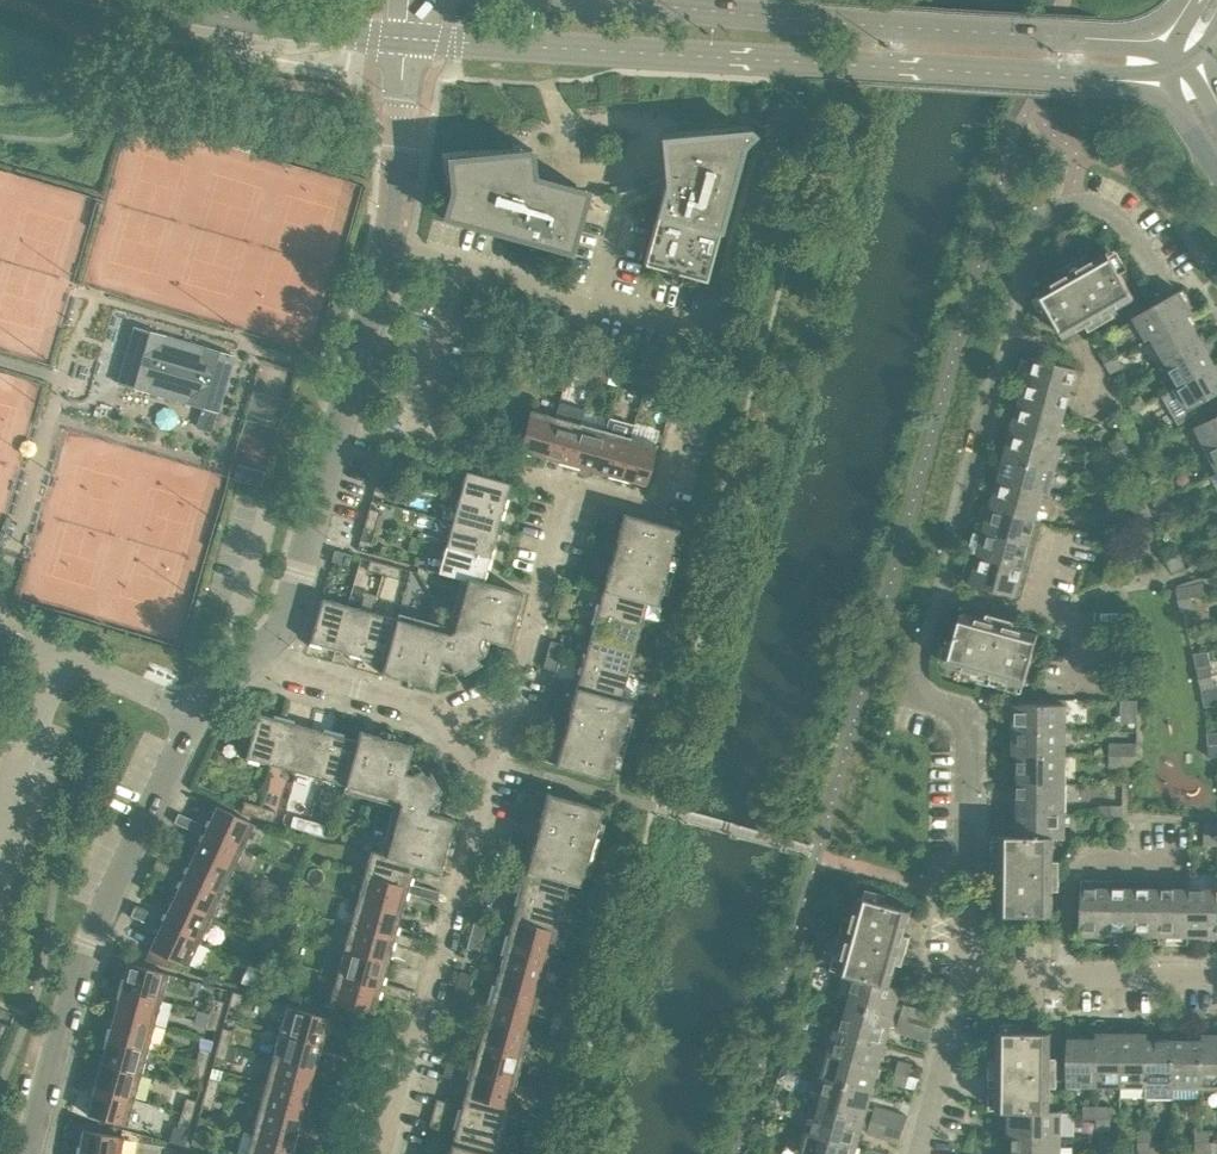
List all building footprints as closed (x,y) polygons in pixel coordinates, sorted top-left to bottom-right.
[(661,141),(665,182),(665,185),(643,264),(705,281),(739,154),(739,153),(740,146),(752,135),(748,130),(730,132),(730,131),(703,133),(704,137),(689,138),(689,135),(658,138),(658,141),(661,141)] [(533,149),(507,152),(502,152),(502,155),(487,156),(487,153),(460,156),(460,157),(447,158),(450,191),(449,191),(442,218),(570,253),(587,191),(534,177),(532,177),(530,153),(533,153),(533,149)] [(1113,309),(1134,297),(1108,251),(1039,290),(1065,337),(1087,324),(1090,330),(1116,315),(1113,309)] [(1147,340),(1152,337),(1188,316),(1193,313),(1180,290),(1133,317),(1147,340)] [(1152,337),(1166,361),(1201,340),(1188,316),(1152,337)] [(155,332),(135,327),(118,384),(138,390),(141,380),(199,397),(196,406),(216,412),(233,355),(212,349),(210,358),(152,342),(155,332)] [(483,337),(480,349),(492,352),(495,340),(483,337)] [(1166,361),(1179,384),(1215,364),(1201,340),(1166,361)] [(1100,353),(1105,363),(1117,356),(1111,346),(1100,353)] [(559,358),(544,354),(541,365),(556,369),(559,358)] [(1032,356),(1025,380),(1071,393),(1077,368),(1032,356)] [(1117,356),(1105,363),(1111,372),(1123,366),(1117,356)] [(1215,364),(1179,384),(1174,388),(1162,395),(1177,422),(1190,415),(1187,411),(1216,394),(1216,363),(1215,364)] [(578,375),(592,379),(595,368),(580,364),(578,375)] [(595,368),(592,379),(607,383),(610,372),(595,368)] [(627,388),(642,392),(645,382),(630,378),(627,388)] [(1025,380),(1019,403),(1065,416),(1071,393),(1025,380)] [(645,382),(642,392),(656,396),(659,386),(645,382)] [(1128,402),(1130,405),(1134,412),(1146,405),(1140,395),(1128,402)] [(1019,403),(1011,431),(1062,445),(1063,444),(1057,443),(1065,416),(1019,403)] [(518,450),(543,457),(554,416),(529,409),(518,450)] [(1207,449),(1216,444),(1216,415),(1195,426),(1207,449)] [(543,457),(568,464),(580,423),(554,416),(543,457)] [(594,471),(619,478),(630,437),(633,425),(608,418),(605,430),(594,471)] [(568,464),(594,471),(605,430),(580,423),(568,464)] [(1011,431),(1005,454),(1056,468),(1062,445),(1011,431)] [(1110,442),(1115,452),(1128,445),(1122,435),(1110,442)] [(1134,441),(1139,451),(1151,445),(1146,435),(1134,441)] [(630,437),(619,478),(645,485),(656,444),(630,437)] [(1207,449),(1216,470),(1216,444),(1207,449)] [(1128,445),(1115,452),(1121,462),(1133,455),(1128,445)] [(1151,445),(1139,451),(1145,461),(1157,454),(1151,445)] [(1005,454),(998,478),(1050,492),(1056,468),(1005,454)] [(382,458),(378,474),(388,477),(393,461),(382,458)] [(263,471),(235,463),(231,477),(259,485),(263,471)] [(321,597),(308,642),(383,663),(380,673),(433,687),(438,669),(450,672),(485,652),(489,640),(507,645),(521,592),(483,582),(510,482),(465,470),(437,572),(466,580),(452,630),(453,630),(447,633),(448,632),(321,597)] [(388,477),(378,474),(373,490),(384,493),(388,477)] [(998,478),(991,507),(1036,519),(1044,493),(1049,494),(1050,492),(998,478)] [(1149,493),(1154,503),(1166,497),(1161,487),(1149,493)] [(1130,502),(1135,513),(1148,506),(1143,496),(1130,502)] [(1166,497),(1154,503),(1159,513),(1171,507),(1166,497)] [(1148,506),(1135,513),(1140,523),(1152,517),(1148,506)] [(991,507),(984,530),(1012,538),(1037,544),(1030,542),(1036,521),(1036,519),(991,507)] [(368,508),(364,524),(375,527),(379,511),(368,508)] [(609,563),(595,614),(575,688),(568,715),(590,721),(589,725),(587,724),(585,729),(588,730),(587,734),(584,733),(583,738),(585,738),(584,743),(562,737),(554,764),(609,779),(630,702),(620,699),(647,603),(656,605),(678,528),(623,513),(615,541),(638,547),(637,551),(634,551),(633,555),(636,556),(635,560),(632,560),(631,564),(633,565),(632,569),(609,563)] [(375,527),(364,524),(360,540),(370,543),(375,527)] [(984,530),(978,554),(1006,561),(1006,560),(1031,567),(1037,544),(1012,538),(984,530)] [(1162,551),(1167,561),(1179,555),(1174,545),(1162,551)] [(334,550),(331,560),(347,565),(350,554),(334,550)] [(1006,561),(978,554),(970,583),(1022,597),(1031,567),(1006,560),(1006,561)] [(1179,555),(1167,561),(1172,571),(1184,565),(1179,555)] [(366,570),(382,574),(385,564),(369,559),(366,570)] [(385,564),(382,574),(398,579),(401,568),(385,564)] [(1203,583),(1190,585),(1192,596),(1205,594),(1203,583)] [(1176,588),(1178,599),(1192,596),(1190,585),(1176,588)] [(564,591),(560,604),(573,608),(576,594),(564,591)] [(1192,596),(1178,599),(1181,610),(1194,607),(1192,596)] [(573,608),(560,604),(556,617),(569,621),(573,608)] [(948,664),(986,674),(1025,684),(1039,633),(1015,626),(1016,620),(987,612),(985,618),(962,612),(948,664)] [(550,641),(546,654),(559,657),(563,644),(550,641)] [(559,657),(546,654),(543,667),(555,671),(559,657)] [(1197,667),(1199,678),(1213,675),(1211,665),(1197,667)] [(1213,675),(1199,678),(1201,689),(1215,686),(1213,675)] [(649,682),(645,696),(648,697),(654,699),(658,685),(651,682),(649,682)] [(1014,704),(1013,729),(1013,755),(1019,755),(1018,835),(1001,835),(1000,914),(1053,915),(1053,890),(1060,890),(1060,860),(1054,860),(1054,837),(1065,837),(1067,704),(1014,704)] [(439,801),(422,773),(419,766),(406,763),(411,744),(359,730),(356,740),(257,713),(244,757),(396,799),(399,804),(385,854),(370,850),(329,1001),(373,1013),(379,992),(394,996),(397,986),(382,982),(393,942),(408,947),(410,937),(395,933),(406,893),(421,897),(424,887),(409,883),(414,864),(439,871),(453,819),(435,814),(439,801)] [(1110,743),(1110,755),(1124,755),(1123,744),(1110,743)] [(1137,744),(1123,744),(1124,755),(1137,755),(1137,744)] [(1216,756),(1216,745),(1208,745),(1209,757),(1216,756)] [(1124,755),(1110,755),(1109,766),(1123,766),(1124,755)] [(570,883),(580,886),(601,808),(546,793),(539,821),(561,827),(560,832),(557,831),(556,835),(559,836),(558,840),(555,840),(554,844),(556,845),(555,849),(533,843),(525,870),(450,1143),(447,1153),(495,1153),(570,883)] [(240,813),(256,817),(259,807),(243,802),(240,813)] [(1100,819),(1111,819),(1112,805),(1100,805),(1100,819)] [(1112,805),(1111,819),(1122,819),(1122,805),(1112,805)] [(188,829),(202,835),(204,831),(242,848),(254,824),(215,806),(206,826),(192,819),(188,829)] [(259,807),(256,817),(272,822),(275,811),(259,807)] [(192,819),(178,813),(173,822),(188,829),(192,819)] [(290,826),(306,831),(309,820),(293,816),(290,826)] [(309,820),(306,831),(322,835),(325,825),(309,820)] [(1204,833),(1216,833),(1216,822),(1205,822),(1204,833)] [(204,831),(202,835),(193,854),(231,872),(242,848),(204,831)] [(1204,833),(1204,844),(1216,844),(1216,833),(1204,833)] [(166,875),(180,882),(182,877),(220,895),(231,872),(193,854),(184,872),(170,866),(166,875)] [(152,869),(166,875),(170,866),(156,859),(152,869)] [(287,869),(283,877),(295,883),(299,875),(287,869)] [(486,872),(483,885),(495,889),(499,876),(494,874),(486,872)] [(182,877),(180,882),(171,900),(209,918),(220,895),(182,877)] [(1082,879),(1082,906),(1097,906),(1098,880),(1082,879)] [(1081,934),(1111,934),(1112,906),(1113,906),(1113,880),(1098,880),(1097,906),(1082,906),(1081,934)] [(1111,934),(1135,935),(1136,887),(1136,880),(1113,880),(1113,906),(1112,906),(1111,934)] [(1136,906),(1135,935),(1160,935),(1160,908),(1174,908),(1175,881),(1159,880),(1159,888),(1136,887),(1136,906)] [(1160,935),(1188,935),(1189,888),(1190,888),(1190,881),(1175,881),(1174,908),(1160,908),(1160,935)] [(495,889),(483,885),(479,899),(491,902),(492,902),(495,889)] [(424,887),(421,897),(436,901),(439,891),(424,887)] [(1216,936),(1216,889),(1190,888),(1189,888),(1188,935),(1216,936)] [(839,972),(856,976),(856,975),(891,985),(891,984),(897,962),(904,964),(911,935),(905,933),(912,909),(861,895),(839,972)] [(144,922),(158,928),(160,924),(199,942),(209,918),(171,900),(163,919),(149,913),(144,922)] [(134,906),(130,915),(144,922),(149,913),(134,906)] [(473,922),(469,935),(482,938),(486,925),(484,925),(473,922)] [(160,924),(158,928),(149,948),(171,959),(187,966),(199,942),(160,924)] [(482,938),(469,935),(466,948),(477,951),(478,952),(482,938)] [(410,937),(408,947),(423,951),(426,941),(410,937)] [(149,948),(143,960),(168,967),(171,959),(149,948)] [(127,962),(120,988),(161,1000),(168,973),(127,962)] [(459,971),(456,985),(468,988),(472,975),(471,975),(459,971)] [(856,976),(848,1003),(933,1026),(936,1014),(903,1004),(903,1007),(897,1005),(902,987),(891,984),(891,985),(856,975),(856,976)] [(468,988),(456,985),(452,998),(464,1001),(465,1002),(468,988)] [(397,986),(394,996),(409,1000),(412,990),(397,986)] [(120,988),(114,1013),(154,1024),(161,1000),(120,988)] [(232,991),(228,1006),(239,1009),(243,994),(232,991)] [(212,998),(208,1013),(219,1016),(223,1001),(212,998)] [(848,1003),(841,1029),(841,1030),(886,1043),(891,1027),(897,1029),(896,1031),(929,1040),(933,1026),(848,1003)] [(286,1006),(279,1033),(319,1044),(327,1017),(286,1006)] [(114,1013),(107,1038),(147,1049),(154,1024),(114,1013)] [(219,1016),(208,1013),(204,1027),(215,1030),(219,1016)] [(9,1025),(0,1021),(0,1048),(9,1025)] [(457,1024),(447,1021),(446,1021),(442,1035),(454,1038),(458,1025),(457,1024)] [(222,1028),(218,1042),(229,1045),(233,1030),(222,1028)] [(835,1028),(828,1053),(880,1067),(886,1043),(841,1030),(841,1029),(835,1028)] [(997,1111),(1008,1111),(1008,1110),(1050,1110),(1050,1109),(1051,1087),(1057,1087),(1058,1056),(1051,1056),(1051,1031),(998,1031),(998,1066),(996,1066),(996,1068),(998,1069),(997,1073),(996,1073),(996,1076),(997,1076),(997,1111)] [(1097,1085),(1121,1086),(1122,1033),(1096,1032),(1097,1038),(1098,1038),(1097,1085)] [(279,1033),(272,1057),(313,1069),(319,1044),(279,1033)] [(1121,1086),(1146,1086),(1147,1039),(1148,1039),(1148,1033),(1122,1033),(1121,1086)] [(1202,1039),(1203,1039),(1203,1087),(1216,1087),(1216,1034),(1202,1033),(1202,1039)] [(107,1038),(100,1063),(140,1075),(147,1049),(107,1038)] [(1067,1085),(1097,1085),(1098,1038),(1097,1038),(1068,1038),(1067,1085)] [(1146,1097),(1174,1097),(1174,1039),(1148,1039),(1147,1039),(1146,1086),(1146,1097)] [(1174,1039),(1174,1097),(1203,1098),(1203,1087),(1203,1039),(1202,1039),(1174,1039)] [(218,1042),(214,1057),(225,1060),(225,1061),(233,1063),(237,1048),(228,1046),(229,1045),(218,1042)] [(199,1048),(195,1062),(206,1065),(210,1051),(199,1048)] [(449,1049),(446,1062),(458,1066),(462,1052),(457,1051),(449,1049)] [(821,1077),(827,1079),(827,1078),(873,1090),(880,1067),(828,1053),(821,1077)] [(272,1057),(265,1082),(306,1093),(313,1069),(272,1057)] [(898,1060),(895,1071),(909,1075),(912,1063),(898,1060)] [(206,1065),(195,1062),(191,1077),(202,1080),(206,1065)] [(458,1066),(446,1062),(442,1075),(455,1079),(458,1066)] [(100,1063),(93,1088),(134,1099),(140,1075),(100,1063)] [(909,1075),(895,1071),(892,1083),(906,1087),(909,1075)] [(208,1077),(204,1092),(215,1095),(219,1080),(208,1077)] [(827,1078),(827,1079),(820,1105),(904,1129),(908,1116),(875,1106),(875,1109),(868,1107),(873,1090),(827,1078)] [(265,1082),(258,1107),(299,1119),(306,1093),(265,1082)] [(134,1099),(93,1088),(86,1114),(127,1125),(134,1099)] [(215,1095),(204,1092),(200,1106),(211,1109),(215,1095)] [(185,1097),(181,1112),(192,1115),(196,1101),(185,1097)] [(436,1099),(432,1112),(445,1115),(448,1102),(436,1099)] [(820,1105),(812,1131),(812,1132),(858,1145),(862,1129),(869,1130),(868,1133),(901,1142),(904,1129),(820,1105)] [(1083,1118),(1097,1118),(1097,1106),(1084,1106),(1083,1118)] [(1097,1106),(1097,1118),(1111,1118),(1111,1107),(1097,1106)] [(258,1107),(252,1132),(292,1143),(299,1119),(258,1107)] [(1008,1136),(1014,1136),(1014,1135),(1061,1136),(1062,1110),(1050,1109),(1050,1110),(1008,1110),(1008,1111),(1008,1136)] [(192,1115),(181,1112),(177,1126),(188,1129),(192,1115)] [(445,1115),(432,1112),(429,1125),(437,1127),(441,1128),(445,1115)] [(1111,1118),(1097,1118),(1097,1129),(1111,1129),(1111,1118)] [(190,1143),(201,1146),(205,1131),(194,1128),(190,1143)] [(78,1153),(121,1153),(123,1136),(82,1130),(78,1153)] [(812,1131),(807,1130),(800,1153),(855,1153),(858,1145),(812,1132),(812,1131)] [(1138,1130),(1138,1141),(1152,1141),(1152,1130),(1138,1130)] [(1195,1131),(1195,1142),(1209,1142),(1209,1131),(1195,1131)] [(252,1132),(251,1136),(241,1133),(236,1153),(240,1153),(289,1153),(292,1143),(252,1132)] [(1014,1153),(1061,1153),(1061,1136),(1014,1135),(1014,1136),(1014,1153)] [(1098,1150),(1110,1150),(1110,1136),(1099,1136),(1098,1150)] [(1138,1153),(1152,1153),(1152,1141),(1138,1141),(1138,1153)] [(1152,1141),(1152,1153),(1173,1153),(1173,1141),(1152,1141)] [(1209,1142),(1195,1142),(1195,1153),(1209,1153),(1209,1142)]
